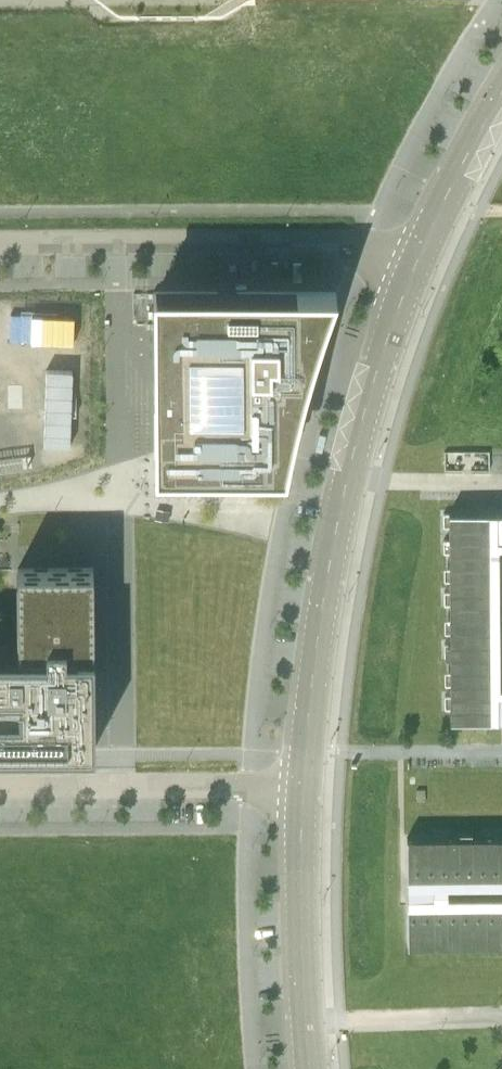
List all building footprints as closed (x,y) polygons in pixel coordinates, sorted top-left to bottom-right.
[(316,351),(336,291),(152,293),(154,473),(286,473),(299,411),(316,351)] [(444,514),(445,524),(449,524),(450,540),(445,540),(445,550),(449,550),(449,565),(445,565),(445,577),(449,577),(449,592),(445,592),(445,603),(449,603),(449,618),(445,618),(446,628),(450,628),(450,643),(444,643),(444,656),(449,656),(449,668),(446,668),(444,669),(444,682),(449,682),(449,695),(444,695),(444,709),(449,709),(449,723),(501,722),(501,513),(444,514)] [(92,569),(17,570),(18,653),(0,653),(0,749),(94,748),(92,569)] [(407,840),(408,894),(408,951),(501,949),(501,839),(498,839),(498,833),(485,834),(485,839),(472,839),(472,835),(472,834),(459,834),(459,835),(459,839),(446,839),(446,834),(433,835),(433,839),(407,840)]
